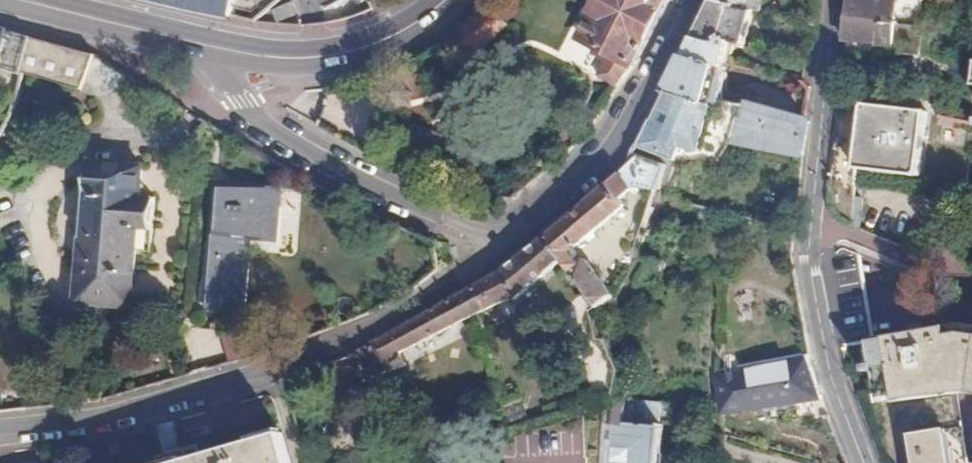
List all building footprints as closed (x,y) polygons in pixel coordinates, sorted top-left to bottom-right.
[(232,17),(236,0),(162,0),(232,17)] [(325,12),(348,0),(318,0),(325,12)] [(666,0),(601,0),(581,38),(594,46),(591,52),(607,61),(599,75),(619,87),(649,42),(666,0)] [(697,35),(730,44),(742,46),(753,9),(746,7),(718,0),(713,0),(697,35)] [(935,13),(935,7),(921,7),(921,0),(849,0),(846,38),(883,44),(883,38),(892,39),(893,22),(918,24),(935,13)] [(487,3),(445,42),(465,63),(506,25),(487,3)] [(894,23),(891,53),(922,55),(924,25),(894,23)] [(697,35),(687,56),(726,69),(727,61),(730,44),(697,35)] [(126,74),(95,56),(87,73),(78,89),(88,93),(121,84),(126,74)] [(665,92),(666,93),(719,108),(725,109),(725,100),(726,69),(687,56),(684,56),(665,92)] [(66,67),(57,83),(78,89),(87,73),(66,67)] [(666,93),(638,146),(677,160),(683,145),(701,152),(719,108),(666,93)] [(864,102),(856,164),(920,174),(928,111),(864,102)] [(745,105),(736,139),(805,154),(809,119),(745,105)] [(661,160),(635,149),(615,174),(627,189),(637,200),(661,160)] [(143,166),(89,162),(85,206),(80,213),(78,226),(82,230),(75,302),(129,305),(136,249),(150,251),(154,198),(151,197),(151,201),(140,200),(143,166)] [(627,189),(615,174),(581,208),(545,235),(563,262),(598,308),(615,296),(584,260),(579,264),(569,252),(586,239),(627,206),(622,199),(627,195),(627,189)] [(210,238),(205,300),(239,303),(246,230),(269,232),(273,184),(217,180),(214,238),(210,238)] [(508,267),(486,280),(495,306),(510,299),(515,300),(563,262),(545,235),(508,267)] [(470,288),(451,299),(462,320),(478,314),(495,306),(486,280),(470,288)] [(390,333),(352,352),(353,358),(372,358),(371,377),(407,365),(400,352),(462,320),(451,299),(390,333)] [(965,324),(870,339),(874,364),(868,366),(868,372),(876,371),(879,397),(964,384),(971,385),(971,325),(965,324)] [(226,334),(226,358),(242,358),(243,334),(226,334)] [(823,397),(808,358),(717,377),(722,410),(744,408),(745,410),(784,405),(786,420),(817,416),(816,399),(823,397)] [(70,388),(72,402),(88,400),(87,387),(70,388)] [(663,422),(673,422),(674,415),(680,415),(680,405),(616,398),(614,402),(607,400),(605,462),(659,462),(663,422)] [(503,408),(509,426),(527,420),(521,402),(503,408)] [(909,434),(913,462),(949,462),(943,430),(909,434)] [(588,449),(580,449),(579,437),(561,439),(562,448),(545,450),(546,462),(590,462),(588,449)] [(284,443),(202,462),(289,462),(284,443)]
